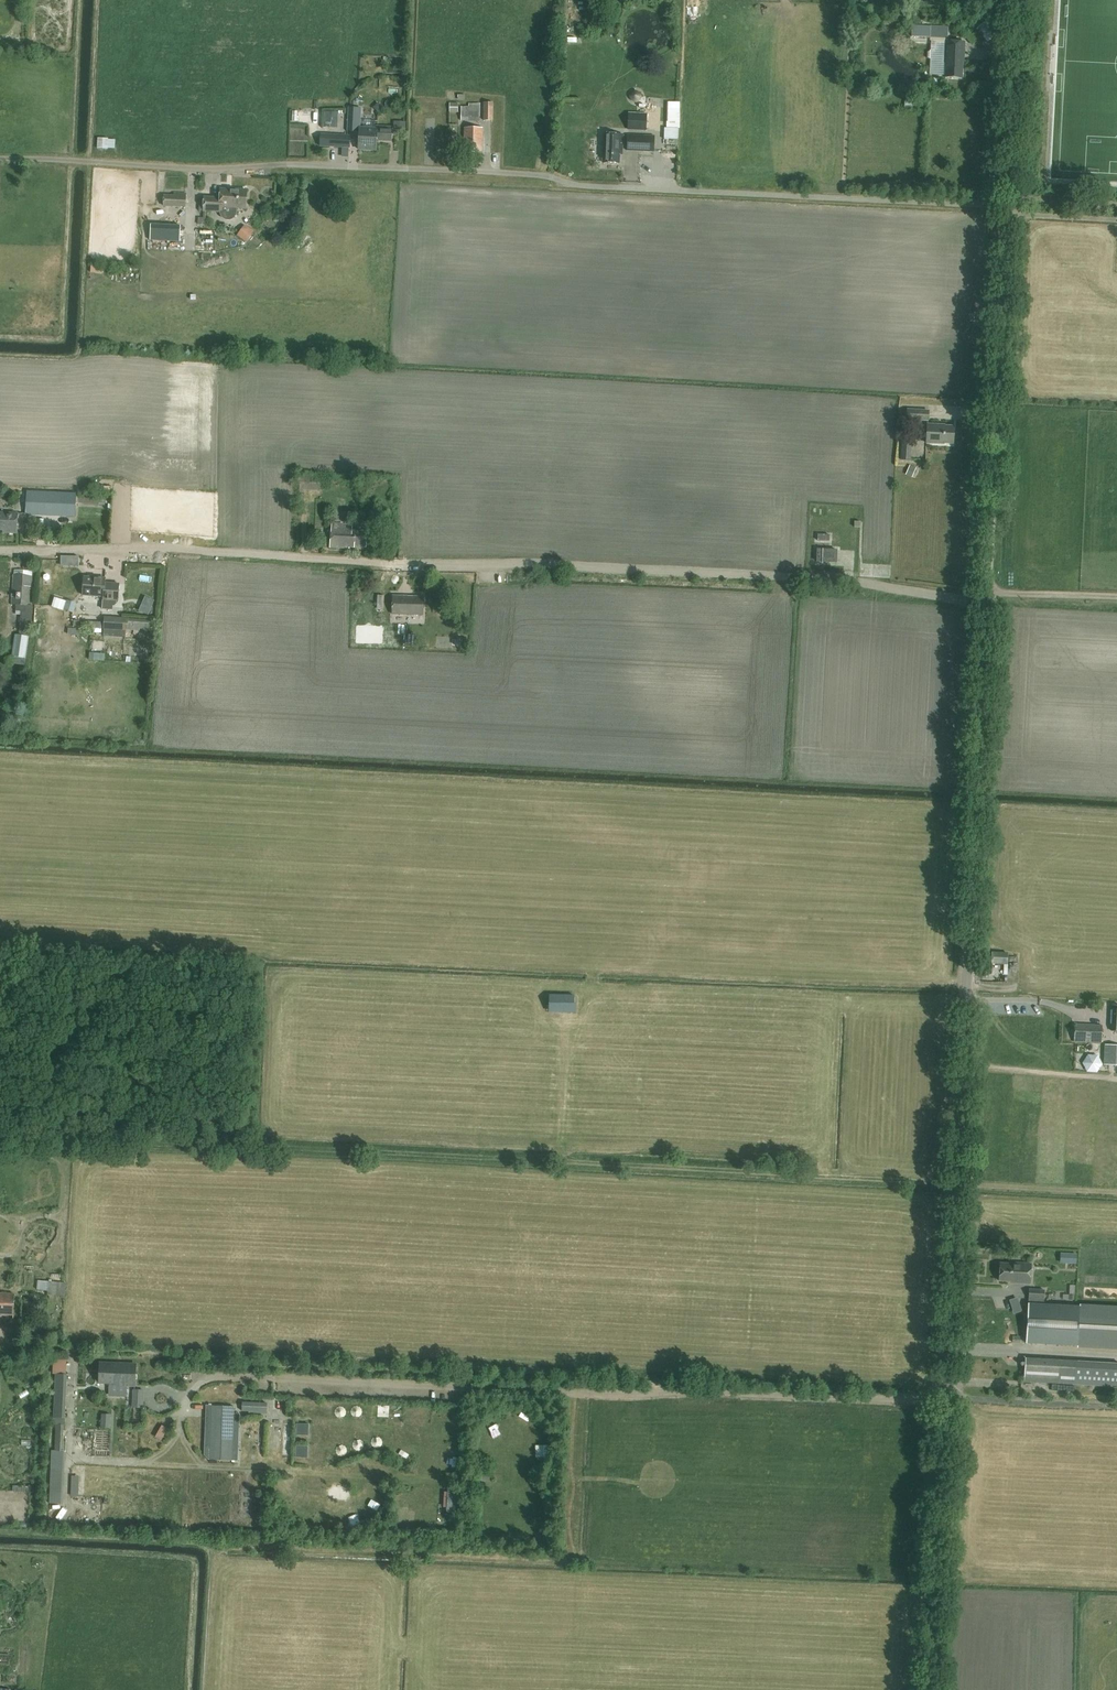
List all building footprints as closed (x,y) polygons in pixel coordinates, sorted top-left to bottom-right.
[(939,38),(948,38),(948,31),(939,30),(939,38)] [(963,59),(964,42),(945,41),(944,62),(945,62),(945,77),(961,78),(962,58),(963,59)] [(449,103),(449,112),(458,112),(458,103),(449,103)] [(480,122),(480,104),(468,103),(468,107),(461,107),(460,122),(480,122)] [(492,121),(492,103),(483,103),(483,121),(492,121)] [(376,127),(376,129),(360,129),(360,119),(357,119),(358,108),(349,108),(348,131),(359,132),(358,150),(376,150),(376,140),(391,141),(391,128),(376,127)] [(325,127),(339,127),(339,111),(325,111),(325,127)] [(628,114),(627,128),(646,129),(647,115),(628,114)] [(482,152),(482,128),(464,128),(464,152),(482,152)] [(321,134),(320,146),(350,148),(351,136),(321,134)] [(623,150),(623,135),(604,134),(602,162),(619,163),(620,149),(623,150)] [(626,151),(633,152),(654,153),(655,136),(627,134),(626,151)] [(108,149),(108,138),(98,138),(97,149),(108,149)] [(236,213),(236,208),(245,209),(246,190),(220,189),(220,198),(204,197),(204,211),(220,212),(221,213),(221,214),(221,215),(222,216),(222,217),(223,218),(224,219),(225,219),(226,219),(227,220),(228,220),(230,220),(231,219),(232,219),(233,218),(233,217),(234,217),(235,216),(235,215),(236,214),(236,213)] [(185,207),(186,194),(174,193),(174,196),(164,196),(164,206),(185,207)] [(181,240),(181,223),(150,225),(150,240),(164,240),(164,244),(172,244),(172,241),(181,240)] [(245,239),(253,230),(245,224),(238,233),(245,239)] [(92,275),(103,274),(103,265),(91,266),(92,275)] [(907,410),(906,424),(921,424),(921,420),(928,420),(928,411),(907,410)] [(953,444),(953,427),(945,426),(945,425),(927,424),(926,444),(944,444),(944,443),(953,444)] [(911,461),(911,445),(901,445),(901,460),(911,461)] [(917,468),(910,465),(906,475),(912,478),(917,468)] [(299,490),(320,491),(320,477),(299,476),(299,490)] [(26,514),(75,516),(76,494),(27,492),(26,514)] [(9,531),(9,535),(16,536),(17,514),(0,513),(0,530),(9,531)] [(350,549),(350,547),(355,548),(355,546),(367,547),(368,531),(353,530),(353,525),(332,523),(330,547),(350,549)] [(817,562),(836,563),(837,550),(817,549),(817,562)] [(12,604),(16,605),(29,606),(31,577),(14,576),(12,604)] [(83,595),(103,596),(103,600),(118,601),(119,583),(110,582),(110,580),(104,580),(104,579),(85,578),(83,595)] [(392,615),(423,615),(423,597),(392,596),(392,615)] [(73,613),(76,603),(67,600),(67,601),(59,599),(57,607),(73,613)] [(29,606),(16,605),(16,611),(21,611),(20,628),(30,629),(32,606),(29,606)] [(104,617),(104,629),(152,632),(153,620),(104,617)] [(102,622),(80,621),(72,620),(71,627),(101,629),(102,622)] [(17,635),(14,657),(25,659),(28,637),(17,635)] [(554,998),(553,1012),(575,1013),(576,999),(554,998)] [(1074,1042),(1101,1044),(1102,1025),(1075,1024),(1074,1042)] [(1086,1072),(1102,1072),(1102,1055),(1085,1056),(1086,1072)] [(1030,1284),(1031,1264),(1010,1262),(1010,1264),(1000,1263),(999,1281),(1018,1282),(1018,1283),(1030,1284)] [(47,1295),(56,1296),(65,1297),(66,1283),(57,1282),(48,1282),(47,1295)] [(1080,1306),(1043,1304),(1044,1299),(1044,1290),(1029,1289),(1028,1298),(1029,1298),(1028,1303),(1026,1343),(1116,1348),(1116,1308),(1080,1306)] [(14,1294),(3,1294),(3,1293),(0,1292),(0,1314),(14,1315),(14,1294)] [(1076,1361),(1059,1360),(1025,1358),(1024,1381),(1075,1384),(1076,1361)] [(111,1363),(100,1363),(99,1383),(110,1383),(110,1385),(135,1386),(136,1365),(111,1364),(111,1363)] [(81,1369),(80,1387),(97,1388),(97,1370),(81,1369)] [(54,1418),(65,1418),(67,1375),(56,1374),(54,1418)] [(267,1403),(249,1403),(249,1411),(266,1412),(267,1403)] [(237,1453),(232,1453),(234,1407),(211,1406),(209,1459),(232,1460),(237,1460),(237,1453)] [(390,1421),(391,1413),(382,1413),(382,1421),(390,1421)] [(299,1424),(299,1437),(311,1436),(310,1424),(299,1424)] [(298,1458),(309,1459),(309,1449),(298,1448),(298,1458)] [(346,1448),(338,1451),(342,1463),(351,1460),(346,1448)] [(461,1452),(450,1452),(450,1465),(460,1465),(461,1452)] [(66,1474),(66,1488),(77,1488),(77,1474),(66,1474)] [(292,1485),(279,1494),(284,1501),(297,1492),(292,1485)] [(76,1502),(76,1512),(103,1512),(103,1502),(76,1502)] [(375,1510),(365,1514),(368,1520),(378,1516),(375,1510)] [(307,1522),(313,1525),(318,1514),(312,1511),(307,1522)] [(330,1530),(339,1530),(340,1515),(331,1515),(330,1530)]
